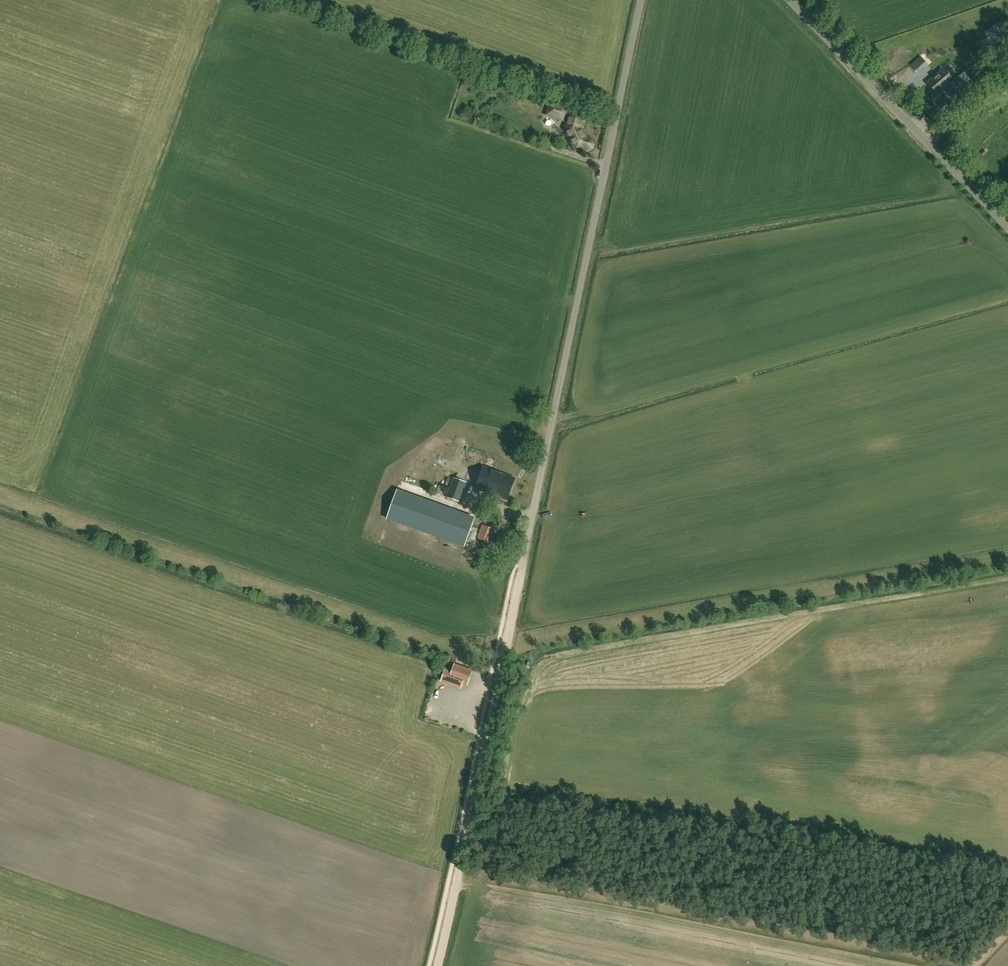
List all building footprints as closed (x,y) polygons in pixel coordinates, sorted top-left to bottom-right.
[(999,24),(984,33),(987,38),(981,42),(986,50),(1007,38),(999,24)] [(948,86),(953,81),(943,69),(928,82),(938,94),(943,90),(945,92),(948,90),(947,89),(949,87),(948,86)] [(967,73),(962,76),(967,84),(972,81),(967,73)] [(955,104),(965,95),(969,91),(967,89),(969,87),(959,76),(953,81),(948,86),(949,87),(947,89),(948,90),(945,92),(947,94),(946,95),(946,96),(948,99),(950,99),(951,98),(955,104)] [(568,109),(550,104),(546,115),(564,121),(568,109)] [(590,140),(589,140),(586,139),(581,128),(582,125),(583,125),(585,120),(584,119),(586,115),(571,110),(565,130),(576,152),(583,148),(586,149),(587,149),(588,149),(589,149),(590,148),(591,147),(591,146),(592,146),(592,145),(592,144),(592,143),(591,142),(591,141),(590,140)] [(955,218),(964,217),(963,209),(954,210),(955,218)] [(514,479),(483,468),(476,488),(507,500),(514,479)] [(459,501),(466,483),(453,478),(446,497),(459,501)] [(397,491),(387,519),(464,546),(474,519),(397,491)] [(487,542),(492,529),(483,525),(478,539),(487,542)] [(445,670),(442,681),(460,688),(462,682),(467,684),(471,674),(454,668),(452,673),(445,670)]
